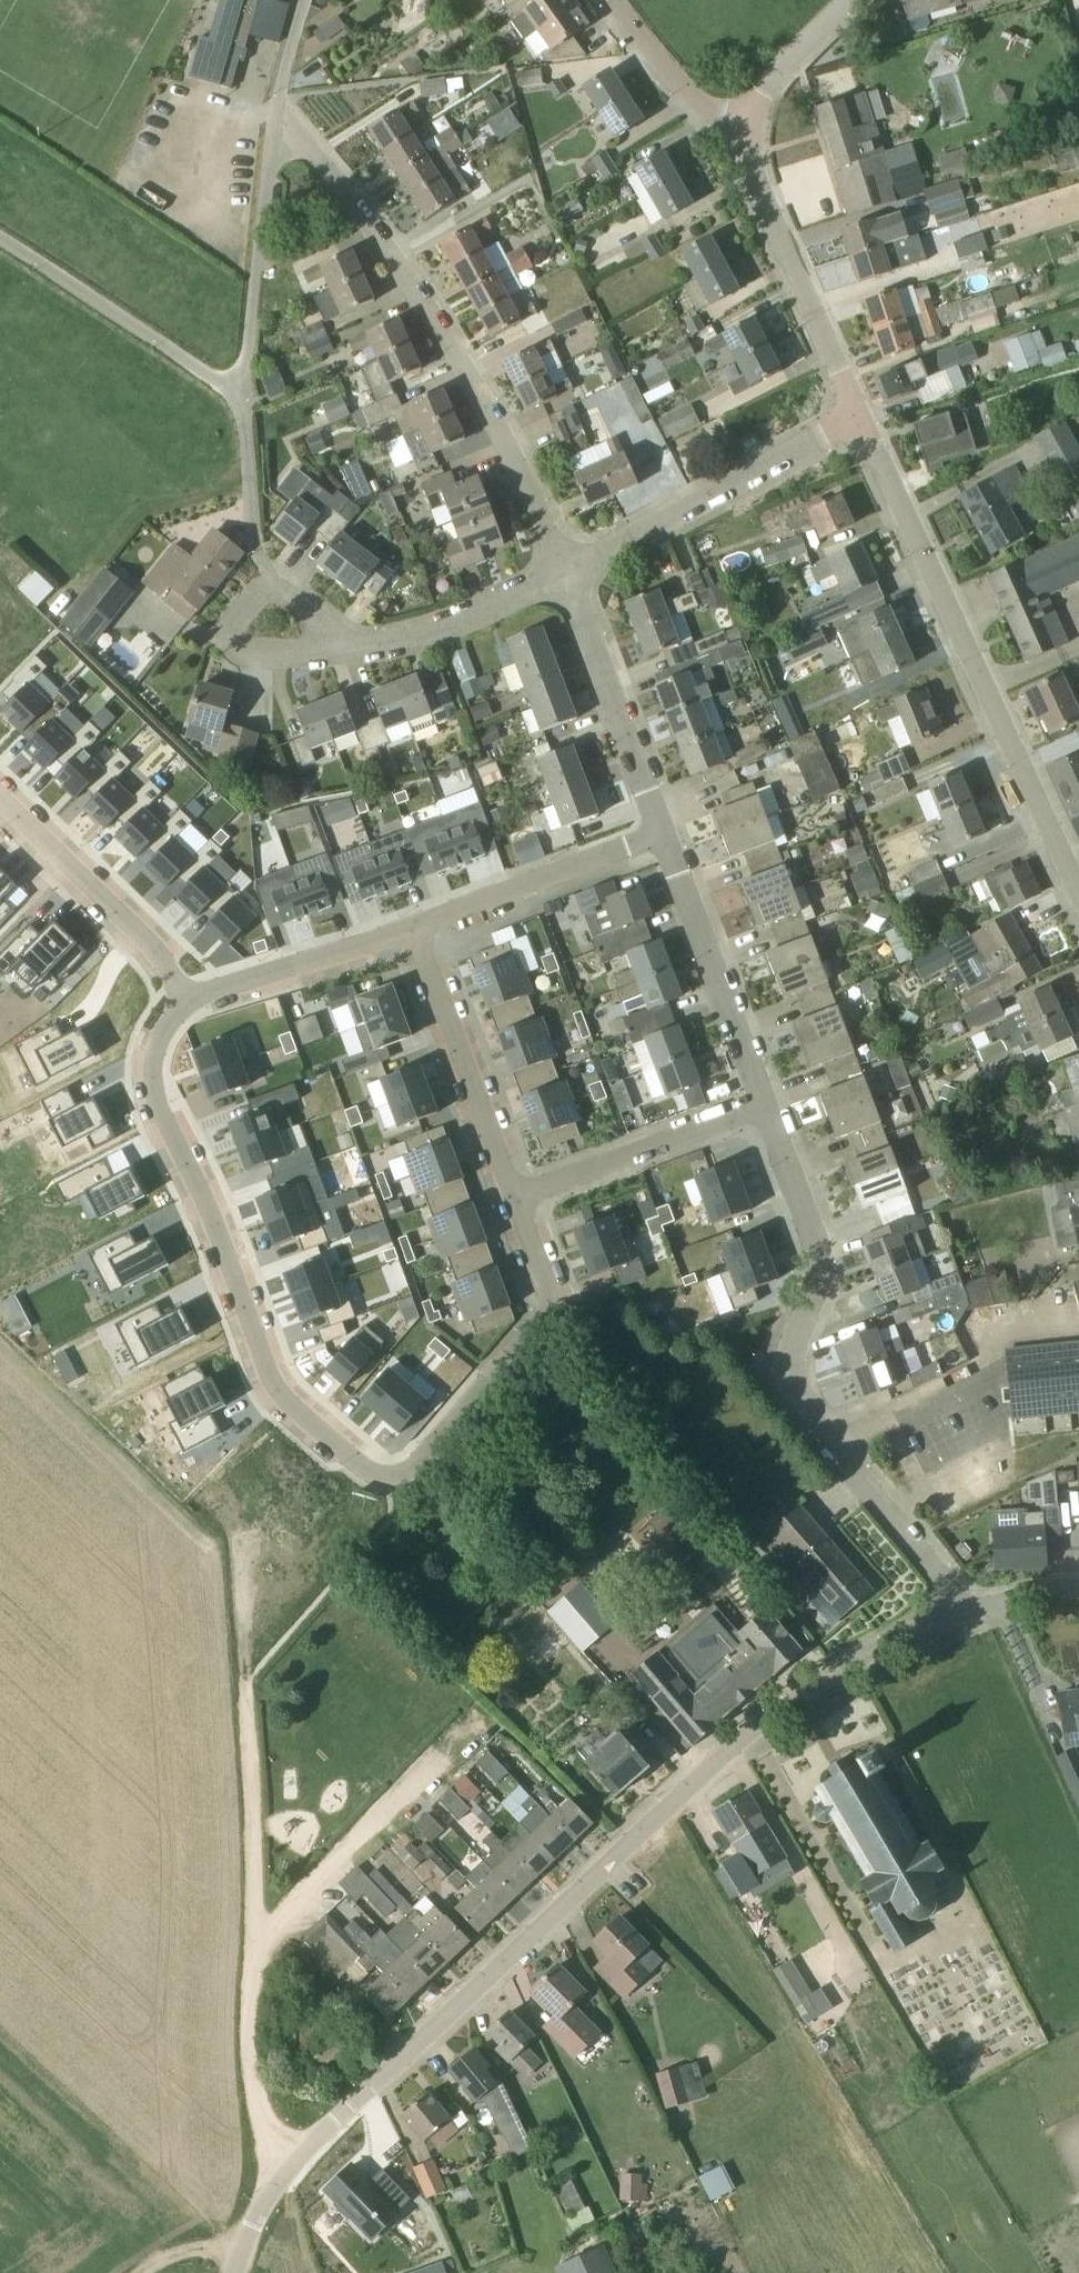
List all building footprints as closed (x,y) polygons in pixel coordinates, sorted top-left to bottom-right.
[(217,41),(201,37),(190,77),(232,89),(240,61),(245,62),(250,45),(247,44),(250,35),(263,38),(266,25),(254,22),(260,0),(221,0),(220,3),(227,5),(217,41)] [(509,8),(520,0),(503,0),(509,8)] [(577,3),(575,0),(520,0),(509,8),(517,19),(512,22),(525,40),(538,31),(577,3)] [(962,4),(961,0),(902,0),(908,20),(909,20),(911,27),(916,30),(927,27),(930,22),(928,14),(962,4)] [(587,16),(577,3),(538,31),(550,48),(541,54),(547,61),(587,56),(587,55),(573,37),(589,25),(585,18),(587,16)] [(316,29),(325,42),(348,28),(339,14),(316,29)] [(950,37),(943,50),(955,57),(962,44),(950,37)] [(412,56),(401,64),(409,76),(420,68),(412,56)] [(518,73),(520,88),(543,84),(541,70),(518,73)] [(601,113),(627,96),(611,71),(585,88),(601,113)] [(423,98),(448,94),(445,79),(421,82),(423,98)] [(559,79),(547,87),(555,99),(567,91),(559,79)] [(849,217),(927,192),(913,146),(885,155),(865,94),(815,109),(849,217)] [(627,96),(601,113),(617,138),(643,121),(627,96)] [(384,152),(412,134),(404,120),(419,110),(414,101),(398,111),(369,129),(384,152)] [(487,122),(500,142),(522,128),(509,108),(487,122)] [(452,127),(436,137),(424,145),(430,155),(458,137),(452,128),(452,127)] [(448,155),(472,140),(466,132),(466,131),(458,137),(430,155),(427,157),(398,175),(413,197),(441,179),(441,178),(456,168),(448,155)] [(398,175),(427,157),(412,134),(384,152),(398,175)] [(966,147),(937,155),(943,173),(944,177),(972,168),(966,147)] [(587,178),(599,171),(614,162),(608,152),(581,167),(587,178)] [(640,200),(651,194),(678,179),(663,153),(636,168),(639,173),(628,179),(640,200)] [(614,162),(599,171),(605,180),(619,172),(614,162)] [(471,192),(466,183),(456,168),(441,178),(441,179),(413,197),(428,220),(456,202),(471,192)] [(651,194),(665,220),(692,204),(678,179),(651,194)] [(927,192),(934,216),(967,206),(966,200),(976,197),(970,179),(927,192)] [(985,208),(994,242),(1078,220),(1078,184),(985,208)] [(584,210),(577,197),(556,210),(564,223),(584,210)] [(908,239),(907,237),(904,227),(906,226),(906,223),(903,224),(900,213),(843,231),(852,257),(908,239)] [(454,268),(484,251),(476,237),(492,228),(487,219),(471,228),(471,227),(441,243),(454,268)] [(641,243),(647,253),(662,244),(656,234),(641,243)] [(927,260),(918,236),(918,234),(907,237),(908,239),(852,257),(859,282),(927,260)] [(697,278),(724,263),(710,237),(683,252),(697,278)] [(961,261),(982,254),(977,241),(957,249),(961,261)] [(668,254),(662,244),(647,253),(653,263),(668,254)] [(513,267),(529,258),(523,248),(507,256),(513,267)] [(331,291),(364,276),(353,251),(320,265),(320,266),(304,273),(308,284),(325,277),(331,291)] [(497,276),(496,274),(484,251),(454,268),(467,292),(497,276)] [(965,273),(986,265),(982,254),(961,261),(965,273)] [(529,258),(513,267),(517,275),(533,266),(529,258)] [(697,312),(711,304),(738,290),(724,263),(697,278),(697,279),(684,286),(697,312)] [(295,267),(272,275),(274,283),(298,275),(295,267)] [(364,276),(331,291),(337,304),(320,311),(325,322),(342,315),(342,316),(375,301),(364,276)] [(467,292),(480,315),(509,299),(497,276),(467,292)] [(997,306),(1020,299),(1016,284),(993,290),(997,306)] [(922,314),(935,310),(931,299),(919,303),(913,285),(866,301),(876,331),(905,320),(922,314)] [(509,299),(480,315),(492,339),(522,322),(538,313),(533,304),(517,313),(509,299)] [(969,318),(964,302),(958,303),(935,310),(922,314),(905,320),(876,331),(885,358),(914,348),(913,344),(943,334),(941,328),(950,325),(969,318)] [(588,321),(583,310),(552,324),(557,335),(588,321)] [(698,316),(686,323),(693,336),(706,329),(698,316)] [(737,361),(768,344),(754,318),(707,343),(713,354),(729,345),(737,361)] [(378,359),(411,344),(400,319),(367,334),(350,342),(355,353),(372,345),(378,359)] [(307,346),(328,336),(322,322),(300,332),(307,346)] [(1037,352),(1045,349),(1038,331),(1005,343),(1015,373),(1041,363),(1037,352)] [(328,336),(307,346),(312,359),(334,350),(328,336)] [(516,387),(546,373),(539,358),(556,351),(552,341),(535,349),(535,348),(504,363),(516,387)] [(660,356),(666,369),(695,354),(689,341),(660,356)] [(971,343),(955,349),(962,364),(977,359),(971,343)] [(1037,352),(1041,363),(1044,370),(1068,361),(1062,343),(1045,349),(1037,352)] [(411,344),(378,359),(384,373),(367,380),(372,391),(389,384),(422,369),(411,344)] [(768,344),(737,361),(745,376),(729,385),(735,395),(782,370),(768,344)] [(946,371),(962,364),(955,349),(955,347),(875,378),(885,404),(918,391),(924,405),(955,392),(946,371)] [(621,362),(608,368),(614,381),(627,374),(621,362)] [(262,379),(270,399),(288,392),(279,372),(262,379)] [(546,373),(516,387),(527,412),(558,398),(558,397),(574,390),(570,380),(553,388),(546,373)] [(644,400),(633,377),(621,383),(633,406),(644,400)] [(670,378),(645,394),(652,405),(677,388),(670,378)] [(623,394),(617,383),(575,403),(580,415),(623,394)] [(398,394),(363,410),(370,425),(371,427),(396,416),(405,438),(454,414),(443,389),(410,404),(411,404),(403,407),(398,394)] [(350,413),(343,398),(343,397),(323,406),(330,423),(350,413)] [(668,439),(701,424),(692,405),(659,420),(668,439)] [(413,455),(416,461),(432,453),(432,454),(465,439),(454,414),(405,438),(413,455)] [(565,419),(570,430),(582,425),(577,414),(565,419)] [(951,419),(951,418),(949,414),(925,421),(913,425),(915,430),(928,472),(944,467),(943,463),(969,455),(963,435),(972,432),(967,418),(966,414),(951,419)] [(553,426),(560,443),(570,438),(563,421),(553,426)] [(305,439),(313,456),(327,450),(319,433),(305,439)] [(600,464),(614,495),(639,484),(625,453),(624,453),(617,436),(607,441),(608,442),(593,448),(600,464)] [(1078,476),(1078,451),(1078,450),(1050,465),(1061,486),(1078,476)] [(588,506),(614,495),(600,464),(575,475),(588,506)] [(962,496),(994,552),(1025,535),(1009,507),(1030,495),(1014,467),(962,496)] [(479,476),(457,485),(452,473),(422,485),(432,510),(447,505),(454,523),(491,508),(479,476)] [(323,536),(350,501),(338,491),(333,497),(312,481),(273,530),(296,548),(312,527),(323,536)] [(360,486),(351,490),(356,501),(373,493),(370,487),(360,486)] [(795,530),(804,526),(814,521),(822,538),(853,524),(841,497),(825,504),(823,499),(797,511),(788,515),(795,530)] [(342,533),(350,523),(361,509),(350,501),(323,536),(333,544),(317,564),(337,580),(361,548),(342,533)] [(491,508),(454,523),(460,540),(445,545),(454,571),(485,560),(481,547),(503,539),(491,508)] [(398,545),(408,540),(401,527),(391,531),(398,545)] [(190,621),(243,553),(215,531),(193,559),(175,545),(144,584),(190,621)] [(761,551),(767,567),(808,552),(803,537),(761,551)] [(1020,563),(1020,562),(990,576),(1028,661),(1066,644),(1056,621),(1048,625),(1036,598),(1078,579),(1078,537),(1020,563)] [(834,602),(812,612),(803,616),(810,632),(819,628),(818,626),(861,606),(855,592),(879,582),(861,543),(810,566),(818,583),(821,582),(836,575),(840,585),(846,596),(833,602),(834,602)] [(393,573),(381,564),(361,548),(337,580),(356,595),(364,585),(377,596),(395,573),(394,573),(393,573)] [(708,569),(699,573),(707,589),(715,585),(708,569)] [(36,605),(53,588),(35,570),(18,587),(36,605)] [(90,644),(91,645),(133,593),(105,570),(63,623),(74,632),(68,639),(84,652),(90,644)] [(712,600),(707,589),(699,573),(698,571),(685,577),(693,593),(664,604),(659,590),(627,602),(637,630),(668,617),(683,612),(699,606),(712,600)] [(396,600),(409,583),(398,575),(385,592),(396,600)] [(872,651),(903,637),(890,608),(842,629),(839,631),(852,660),(872,651)] [(694,642),(683,612),(668,617),(637,630),(642,643),(636,646),(640,657),(646,654),(647,657),(668,649),(675,667),(695,659),(695,658),(719,649),(730,644),(729,642),(725,633),(724,631),(694,642)] [(516,664),(552,651),(543,628),(508,641),(516,664)] [(794,660),(819,648),(812,635),(788,646),(788,648),(793,659),(794,660)] [(903,637),(872,651),(878,666),(864,673),(869,684),(914,663),(903,637)] [(724,663),(722,657),(719,649),(695,658),(695,659),(675,667),(679,678),(660,685),(658,686),(669,714),(703,700),(704,701),(713,697),(715,696),(710,685),(696,691),(689,674),(699,670),(700,672),(712,668),(713,667),(724,663)] [(467,651),(452,656),(462,682),(476,676),(467,651)] [(525,687),(560,673),(552,651),(516,664),(525,687)] [(0,713),(0,725),(16,740),(26,730),(43,712),(41,711),(23,693),(41,675),(29,663),(11,681),(12,683),(0,695),(0,705),(4,709),(0,713)] [(533,709),(569,696),(560,673),(525,687),(533,709)] [(395,684),(409,722),(414,734),(450,721),(444,707),(454,703),(444,675),(421,684),(418,676),(395,684)] [(1025,692),(1032,708),(1038,705),(1051,734),(1078,721),(1078,714),(1061,675),(1025,692)] [(477,679),(477,678),(463,684),(469,700),(484,694),(483,692),(477,679)] [(386,730),(409,722),(395,684),(372,693),(381,717),(368,722),(378,748),(391,743),(386,730)] [(202,685),(190,723),(212,729),(207,744),(223,749),(221,755),(249,764),(258,735),(230,726),(230,727),(225,725),(234,694),(202,685)] [(719,695),(724,708),(739,702),(734,689),(719,695)] [(847,690),(823,704),(831,717),(855,703),(847,690)] [(943,731),(926,690),(877,710),(883,723),(902,715),(914,743),(943,731)] [(35,739),(25,749),(46,770),(56,759),(73,742),(72,740),(53,723),(71,704),(59,692),(41,711),(43,712),(26,730),(35,739)] [(378,748),(368,722),(355,727),(343,695),(320,703),(334,741),(357,732),(365,753),(378,748)] [(569,696),(533,709),(542,732),(577,719),(569,696)] [(725,730),(726,730),(713,697),(704,701),(703,700),(669,714),(682,747),(713,734),(716,733),(725,730)] [(473,709),(478,722),(495,715),(490,702),(473,709)] [(312,749),(334,741),(320,703),(297,712),(306,736),(293,741),(303,767),(316,762),(312,749)] [(796,716),(781,722),(784,727),(789,740),(803,733),(798,721),(796,716)] [(65,768),(55,778),(77,799),(87,789),(104,771),(102,770),(84,752),(102,734),(90,722),(72,740),(73,742),(56,759),(65,768)] [(482,732),(487,746),(499,742),(494,728),(482,732)] [(841,790),(823,749),(815,731),(789,742),(814,802),(841,790)] [(705,770),(724,763),(713,734),(682,747),(693,775),(703,771),(705,770)] [(733,770),(762,755),(769,751),(772,749),(768,741),(762,739),(755,742),(734,754),(726,758),(728,761),(733,770)] [(547,783),(582,770),(573,746),(538,760),(547,783)] [(95,798),(86,808),(107,829),(117,818),(134,801),(133,799),(114,782),(132,763),(120,751),(102,770),(104,771),(87,789),(95,798)] [(860,779),(865,791),(912,772),(904,753),(876,764),(879,772),(860,779)] [(1048,767),(1067,807),(1078,802),(1078,753),(1048,767)] [(459,759),(448,763),(452,772),(462,768),(459,759)] [(467,768),(456,772),(459,781),(470,776),(467,768)] [(555,805),(590,792),(582,770),(547,783),(555,805)] [(943,817),(972,804),(960,773),(930,786),(943,817)] [(903,778),(873,790),(879,804),(909,792),(903,778)] [(126,827),(116,837),(138,859),(147,848),(164,830),(163,829),(145,812),(163,793),(150,781),(133,799),(134,801),(117,818),(126,827)] [(771,786),(757,791),(754,782),(722,794),(727,807),(714,812),(723,835),(767,818),(767,817),(781,812),(771,786)] [(428,783),(420,786),(424,797),(432,794),(428,783)] [(475,787),(438,799),(442,813),(480,800),(475,787)] [(590,792),(555,805),(564,829),(599,815),(590,792)] [(363,796),(354,799),(358,810),(367,807),(363,796)] [(864,796),(852,800),(857,813),(868,809),(864,796)] [(477,832),(488,827),(479,802),(442,816),(462,864),(486,854),(477,832)] [(1067,807),(1078,834),(1078,802),(1067,807)] [(334,803),(321,807),(327,826),(340,821),(334,803)] [(972,804),(943,817),(955,846),(985,834),(972,804)] [(307,806),(296,809),(300,825),(315,821),(309,805),(307,806)] [(506,807),(490,812),(495,827),(510,822),(506,807)] [(836,814),(835,815),(839,828),(848,824),(844,812),(846,811),(844,807),(835,811),(836,814)] [(156,857),(147,867),(168,888),(178,878),(195,860),(193,858),(175,841),(193,822),(181,810),(163,829),(164,830),(147,848),(156,857)] [(462,864),(442,816),(407,831),(417,855),(429,850),(438,873),(462,864)] [(749,865),(781,853),(767,818),(723,835),(731,857),(744,853),(749,865)] [(404,860),(416,855),(407,831),(370,845),(389,892),(413,883),(404,860)] [(513,843),(521,865),(545,856),(537,834),(513,843)] [(187,886),(177,897),(199,918),(208,907),(225,889),(224,888),(205,871),(223,852),(211,840),(193,858),(195,860),(178,878),(187,886)] [(851,866),(869,859),(863,844),(845,851),(851,866)] [(389,892),(370,845),(335,859),(345,883),(357,878),(366,901),(389,892)] [(793,888),(784,862),(792,859),(789,850),(781,853),(749,865),(753,878),(741,882),(749,905),(793,888)] [(325,883),(337,878),(327,854),(292,868),(309,916),(334,906),(325,883)] [(913,886),(942,873),(937,860),(907,873),(913,886)] [(1002,912),(1012,907),(1040,893),(1026,865),(1012,872),(1007,864),(984,876),(1002,912)] [(851,875),(859,894),(879,886),(872,867),(851,875)] [(15,910),(5,900),(7,897),(18,885),(0,868),(0,926),(15,910)] [(309,916),(292,868),(257,882),(259,888),(256,888),(264,907),(276,902),(285,926),(309,916)] [(217,916),(207,926),(229,947),(239,937),(256,919),(254,918),(236,900),(254,881),(242,870),(224,888),(225,889),(208,907),(217,916)] [(942,873),(913,886),(920,903),(950,890),(942,873)] [(598,950),(649,931),(645,919),(651,916),(641,888),(617,897),(611,883),(579,895),(586,915),(585,915),(593,937),(598,950)] [(807,923),(806,922),(817,918),(805,885),(794,889),(793,888),(749,905),(758,928),(770,923),(775,935),(807,923)] [(544,907),(548,916),(559,912),(556,902),(544,907)] [(971,1009),(1013,985),(1013,986),(1041,971),(1016,926),(1009,915),(968,937),(991,978),(962,994),(971,1009)] [(0,956),(0,972),(5,977),(12,970),(21,960),(42,980),(49,974),(60,962),(70,972),(89,953),(85,949),(55,920),(43,932),(41,935),(30,925),(0,956)] [(775,975),(820,958),(807,923),(775,935),(780,948),(767,953),(775,975)] [(900,927),(887,933),(900,963),(913,958),(900,927)] [(617,990),(671,969),(661,942),(654,944),(649,931),(598,950),(603,963),(629,953),(634,969),(612,977),(617,990)] [(484,979),(487,989),(527,974),(520,954),(515,955),(510,942),(472,957),(481,980),(484,979)] [(923,979),(956,961),(946,942),(913,960),(923,979)] [(540,960),(543,968),(556,963),(553,955),(540,960)] [(833,993),(830,985),(820,958),(775,975),(784,998),(797,993),(801,1005),(833,993)] [(556,963),(543,968),(546,976),(559,972),(556,963)] [(628,1032),(673,1015),(668,1002),(682,997),(671,969),(617,990),(622,1003),(644,995),(649,1008),(623,1018),(628,1032)] [(496,1021),(535,1007),(530,994),(534,992),(527,974),(487,989),(490,997),(487,998),(496,1021)] [(872,980),(861,984),(867,1002),(878,998),(872,980)] [(368,1025),(406,1011),(400,994),(396,996),(392,987),(359,999),(354,985),(327,995),(332,1011),(349,1004),(358,1029),(368,1025)] [(1060,1013),(1059,1009),(1052,995),(1049,988),(1020,1002),(1023,1010),(1008,1017),(1011,1023),(987,1034),(992,1044),(1004,1039),(1060,1013)] [(802,1045),(846,1028),(833,993),(801,1005),(806,1018),(793,1023),(802,1045)] [(1052,995),(1059,1009),(1062,1005),(1057,995),(1052,995)] [(999,1001),(964,1017),(969,1029),(978,1025),(978,1026),(1005,1014),(999,1001)] [(508,1044),(511,1052),(551,1037),(544,1019),(540,1020),(535,1007),(496,1021),(505,1045),(508,1044)] [(406,1011),(368,1025),(377,1049),(411,1037),(407,1028),(411,1026),(406,1011)] [(574,1014),(578,1027),(587,1024),(582,1011),(574,1014)] [(1060,1013),(1004,1039),(1009,1050),(1020,1044),(1023,1051),(1039,1044),(1042,1050),(1072,1036),(1060,1013)] [(316,1015),(295,1023),(304,1046),(325,1038),(316,1015)] [(657,1067),(689,1055),(679,1027),(678,1028),(673,1015),(628,1032),(633,1044),(646,1039),(657,1067)] [(57,1024),(15,1046),(24,1063),(25,1063),(37,1087),(81,1064),(81,1065),(96,1057),(84,1034),(86,1033),(84,1029),(82,1030),(81,1028),(64,1037),(57,1024)] [(591,1036),(587,1024),(578,1027),(583,1039),(591,1036)] [(828,1076),(859,1063),(846,1028),(802,1045),(810,1068),(823,1064),(828,1076)] [(558,1056),(551,1037),(511,1052),(514,1060),(511,1061),(520,1085),(558,1071),(553,1057),(558,1056)] [(232,1038),(194,1053),(203,1076),(241,1062),(232,1038)] [(897,1089),(911,1084),(898,1050),(884,1055),(897,1089)] [(657,1067),(667,1095),(699,1083),(689,1055),(657,1067)] [(1022,1055),(995,1066),(1001,1081),(1028,1070),(1022,1055)] [(1078,1107),(1078,1057),(1064,1062),(1073,1088),(1062,1092),(1067,1109),(1078,1105),(1078,1107)] [(605,1060),(602,1061),(601,1061),(607,1078),(610,1085),(620,1081),(611,1058),(605,1060)] [(241,1062),(203,1076),(212,1100),(249,1086),(241,1062)] [(907,1069),(913,1078),(923,1072),(916,1062),(907,1069)] [(828,1116),(873,1099),(859,1063),(828,1076),(832,1088),(820,1093),(828,1116)] [(382,1080),(391,1104),(429,1089),(420,1066),(382,1080)] [(531,1107),(534,1115),(574,1100),(567,1082),(563,1084),(558,1071),(520,1085),(529,1108),(531,1107)] [(623,1080),(620,1081),(610,1085),(621,1113),(634,1108),(623,1080)] [(592,1094),(605,1090),(602,1081),(589,1086),(592,1094)] [(954,1103),(958,1089),(946,1085),(942,1099),(954,1103)] [(68,1087),(42,1101),(52,1120),(50,1121),(64,1149),(68,1148),(87,1138),(94,1150),(117,1138),(115,1134),(95,1096),(81,1104),(78,1106),(68,1087)] [(438,1113),(429,1089),(391,1104),(400,1127),(438,1113)] [(605,1090),(592,1094),(595,1103),(608,1098),(605,1090)] [(854,1146),(886,1134),(873,1099),(828,1116),(837,1139),(850,1134),(854,1146)] [(582,1120),(574,1100),(534,1115),(538,1125),(535,1126),(544,1149),(582,1135),(577,1122),(582,1120)] [(345,1111),(348,1119),(361,1115),(358,1106),(345,1111)] [(269,1110),(231,1125),(240,1148),(277,1134),(269,1110)] [(364,1123),(361,1115),(348,1119),(352,1128),(364,1123)] [(405,1157),(413,1177),(453,1162),(449,1152),(452,1151),(443,1128),(404,1142),(409,1155),(405,1157)] [(277,1134),(240,1148),(248,1172),(286,1158),(277,1134)] [(855,1186),(899,1169),(886,1134),(854,1146),(859,1159),(846,1164),(855,1186)] [(105,1159),(56,1184),(66,1205),(87,1194),(101,1220),(114,1213),(118,1221),(137,1211),(133,1203),(146,1196),(144,1192),(145,1192),(143,1188),(131,1167),(117,1174),(114,1176),(105,1159)] [(429,1207),(468,1192),(459,1169),(456,1170),(453,1162),(413,1177),(420,1195),(424,1193),(429,1207)] [(695,1177),(704,1201),(742,1186),(733,1163),(695,1177)] [(950,1168),(935,1182),(956,1205),(976,1196),(950,1168)] [(876,1204),(881,1217),(913,1205),(899,1169),(855,1186),(863,1209),(876,1204)] [(377,1178),(381,1190),(390,1187),(385,1174),(377,1178)] [(296,1186),(258,1200),(267,1224),(305,1209),(296,1186)] [(751,1210),(742,1186),(704,1201),(713,1224),(751,1210)] [(390,1187),(381,1190),(386,1203),(394,1199),(390,1187)] [(477,1216),(468,1192),(429,1207),(433,1218),(429,1220),(436,1240),(477,1225),(474,1217),(477,1216)] [(401,1199),(387,1204),(393,1219),(406,1214),(401,1199)] [(659,1216),(660,1218),(672,1213),(669,1204),(657,1209),(659,1216)] [(305,1209),(267,1224),(276,1247),(313,1233),(305,1209)] [(676,1221),(672,1213),(660,1218),(662,1224),(663,1226),(676,1221)] [(584,1254),(622,1239),(613,1216),(575,1230),(584,1254)] [(660,1218),(659,1216),(646,1221),(649,1229),(662,1224),(660,1218)] [(901,1238),(924,1229),(918,1216),(884,1229),(888,1239),(867,1246),(878,1274),(910,1262),(901,1238)] [(662,1224),(649,1229),(653,1238),(665,1233),(663,1226),(662,1224)] [(477,1225),(436,1240),(443,1258),(448,1257),(453,1270),(491,1256),(482,1232),(480,1233),(477,1225)] [(731,1270),(769,1256),(760,1233),(722,1247),(731,1270)] [(592,1277),(640,1260),(632,1236),(622,1239),(584,1254),(592,1277)] [(400,1241),(405,1253),(413,1250),(408,1238),(400,1241)] [(128,1242),(84,1265),(97,1290),(111,1282),(122,1302),(169,1277),(157,1253),(159,1252),(157,1248),(137,1258),(128,1242)] [(418,1263),(413,1250),(405,1253),(409,1266),(418,1263)] [(452,1283),(460,1303),(500,1288),(498,1280),(500,1279),(491,1256),(453,1270),(456,1281),(452,1283)] [(754,1288),(777,1280),(769,1256),(731,1270),(721,1274),(734,1309),(759,1300),(754,1288)] [(323,1261),(285,1275),(294,1299),(332,1285),(323,1261)] [(878,1274),(888,1302),(920,1290),(910,1262),(878,1274)] [(934,1296),(963,1285),(958,1273),(929,1284),(934,1296)] [(695,1274),(683,1278),(686,1287),(698,1282),(695,1274)] [(986,1276),(963,1285),(968,1299),(970,1305),(966,1310),(996,1305),(986,1276)] [(332,1285),(294,1299),(303,1323),(341,1309),(332,1285)] [(970,1305),(968,1299),(963,1285),(934,1296),(939,1310),(950,1306),(958,1325),(966,1310),(970,1305)] [(504,1298),(500,1288),(460,1303),(467,1323),(472,1321),(476,1335),(515,1320),(506,1297),(504,1298)] [(423,1304),(428,1317),(436,1314),(432,1301),(423,1304)] [(436,1314),(428,1317),(431,1325),(443,1321),(440,1312),(436,1314)] [(132,1329),(112,1340),(135,1384),(198,1352),(182,1322),(136,1346),(130,1334),(133,1332),(132,1329)] [(343,1324),(318,1333),(323,1346),(348,1337),(343,1324)] [(900,1337),(881,1344),(876,1330),(844,1342),(854,1370),(900,1352),(905,1350),(900,1337)] [(353,1340),(326,1371),(347,1388),(374,1358),(353,1340)] [(1045,1415),(1078,1412),(1078,1341),(1006,1348),(1006,1356),(1010,1417),(1045,1415)] [(895,1382),(909,1376),(900,1352),(854,1370),(865,1398),(897,1386),(895,1382)] [(937,1361),(909,1376),(915,1389),(944,1374),(937,1361)] [(389,1371),(362,1402),(381,1418),(408,1388),(389,1371)] [(408,1388),(381,1418),(401,1435),(427,1404),(408,1388)] [(191,1389),(161,1404),(168,1419),(166,1420),(182,1450),(184,1449),(191,1464),(220,1449),(211,1432),(231,1422),(229,1418),(227,1419),(214,1395),(199,1403),(191,1389)] [(1042,1508),(1058,1507),(1055,1471),(1027,1483),(1028,1503),(1041,1502),(1042,1508)] [(1074,1471),(1058,1472),(1058,1484),(1074,1483),(1074,1471)] [(670,1505),(648,1523),(685,1565),(706,1546),(711,1542),(675,1500),(670,1505)] [(800,1506),(770,1532),(772,1535),(761,1545),(801,1592),(805,1589),(808,1592),(816,1585),(843,1617),(874,1591),(800,1506)] [(1043,1513),(1025,1514),(1026,1529),(994,1532),(994,1535),(995,1545),(996,1567),(1024,1565),(1024,1568),(1047,1567),(1043,1513)] [(964,1543),(956,1550),(964,1559),(972,1552),(964,1543)] [(547,1579),(558,1569),(549,1559),(538,1569),(547,1579)] [(739,1634),(774,1675),(775,1676),(804,1651),(768,1609),(757,1618),(754,1615),(749,1619),(752,1622),(740,1633),(739,1634)] [(700,1612),(664,1645),(685,1668),(721,1636),(700,1612)] [(739,1634),(740,1633),(737,1629),(680,1678),(659,1652),(632,1675),(693,1746),(718,1724),(717,1723),(741,1703),(742,1704),(751,1696),(750,1695),(774,1675),(739,1634)] [(1078,1691),(1058,1694),(1067,1747),(1078,1745),(1078,1684),(1077,1684),(1078,1691)] [(603,1749),(586,1762),(616,1796),(617,1795),(616,1795),(650,1766),(648,1765),(660,1756),(632,1724),(621,1734),(621,1733),(611,1742),(603,1732),(594,1739),(603,1749)] [(1078,1804),(1078,1756),(1076,1749),(1057,1758),(1078,1804)] [(497,1784),(509,1773),(489,1751),(477,1762),(497,1784)] [(905,1817),(907,1816),(907,1815),(908,1814),(899,1799),(898,1800),(897,1799),(895,1800),(887,1787),(889,1786),(888,1784),(886,1785),(878,1772),(884,1768),(875,1753),(859,1762),(860,1762),(850,1768),(845,1760),(848,1758),(847,1756),(826,1769),(827,1770),(830,1769),(835,1777),(815,1788),(819,1796),(813,1799),(817,1806),(815,1814),(819,1821),(827,1823),(833,1819),(841,1832),(839,1834),(840,1835),(838,1836),(847,1851),(848,1850),(849,1851),(851,1849),(859,1863),(857,1864),(858,1866),(860,1865),(868,1878),(861,1882),(875,1907),(871,1910),(896,1953),(915,1942),(900,1916),(905,1912),(912,1917),(921,1917),(929,1912),(933,1904),(933,1896),(938,1893),(934,1885),(948,1876),(944,1869),(945,1868),(929,1842),(922,1846),(914,1833),(916,1831),(915,1829),(913,1831),(905,1817)] [(471,1809),(451,1788),(439,1800),(458,1821),(471,1809)] [(543,1789),(533,1799),(544,1810),(553,1800),(543,1789)] [(734,1902),(757,1942),(785,1925),(765,1891),(794,1873),(794,1871),(746,1791),(715,1810),(740,1853),(723,1864),(742,1896),(734,1902)] [(533,1837),(555,1860),(574,1841),(552,1818),(544,1810),(533,1799),(531,1796),(522,1806),(530,1814),(520,1823),(533,1837)] [(574,1841),(594,1823),(571,1799),(552,1818),(574,1841)] [(414,1826),(431,1843),(445,1830),(428,1812),(414,1826)] [(483,1860),(484,1861),(517,1896),(536,1878),(514,1854),(495,1834),(494,1834),(493,1832),(483,1841),(492,1850),(483,1860)] [(514,1854),(536,1878),(555,1860),(533,1837),(514,1854)] [(411,1843),(400,1853),(415,1868),(426,1858),(429,1861),(425,1865),(440,1881),(452,1870),(425,1843),(418,1850),(411,1843)] [(498,1914),(517,1896),(484,1861),(465,1879),(476,1891),(498,1914)] [(377,1905),(387,1896),(368,1877),(358,1886),(377,1905)] [(394,1890),(387,1896),(405,1915),(405,1914),(448,1961),(469,1941),(425,1896),(413,1909),(394,1890)] [(479,1932),(498,1914),(476,1891),(457,1910),(479,1932)] [(375,1963),(353,1939),(328,1914),(302,1938),(339,1979),(359,1961),(368,1970),(375,1963)] [(429,1980),(448,1961),(405,1914),(405,1915),(397,1923),(406,1933),(403,1936),(415,1948),(406,1956),(429,1980)] [(648,1945),(633,1929),(620,1917),(595,1941),(609,1956),(596,1968),(624,1997),(650,1971),(636,1957),(648,1945)] [(406,1956),(397,1965),(386,1954),(383,1956),(374,1947),(374,1941),(363,1930),(353,1939),(375,1963),(386,1975),(409,1999),(429,1980),(406,1956)] [(775,1970),(803,2017),(813,2011),(806,1999),(809,1998),(787,1963),(775,1970)] [(557,2015),(545,2027),(575,2058),(600,2033),(573,2006),(585,1993),(558,1965),(533,1990),(557,2015)] [(389,2017),(409,1999),(386,1975),(366,1994),(389,2017)] [(498,2050),(509,2061),(510,2061),(525,2077),(541,2062),(531,2052),(526,2057),(520,2051),(535,2037),(511,2012),(489,2032),(502,2046),(498,2050)] [(485,2070),(489,2066),(475,2049),(450,2070),(476,2101),(477,2100),(489,2099),(497,2116),(500,2117),(506,2129),(521,2121),(501,2078),(495,2083),(485,2070)] [(666,2109),(690,2101),(680,2066),(655,2074),(666,2109)] [(425,2141),(430,2137),(438,2146),(456,2131),(449,2121),(451,2119),(429,2093),(403,2115),(425,2141)] [(351,2160),(322,2188),(373,2240),(402,2212),(399,2210),(412,2197),(383,2167),(370,2180),(351,2160)] [(428,2197),(446,2189),(433,2161),(416,2168),(428,2197)] [(709,2199),(735,2189),(724,2163),(699,2174),(709,2199)] [(641,2175),(621,2173),(620,2200),(646,2201),(647,2184),(641,2184),(641,2175)] [(586,2208),(570,2176),(554,2184),(569,2216),(586,2208)] [(571,2261),(576,2272),(615,2272),(603,2247),(571,2261)]
